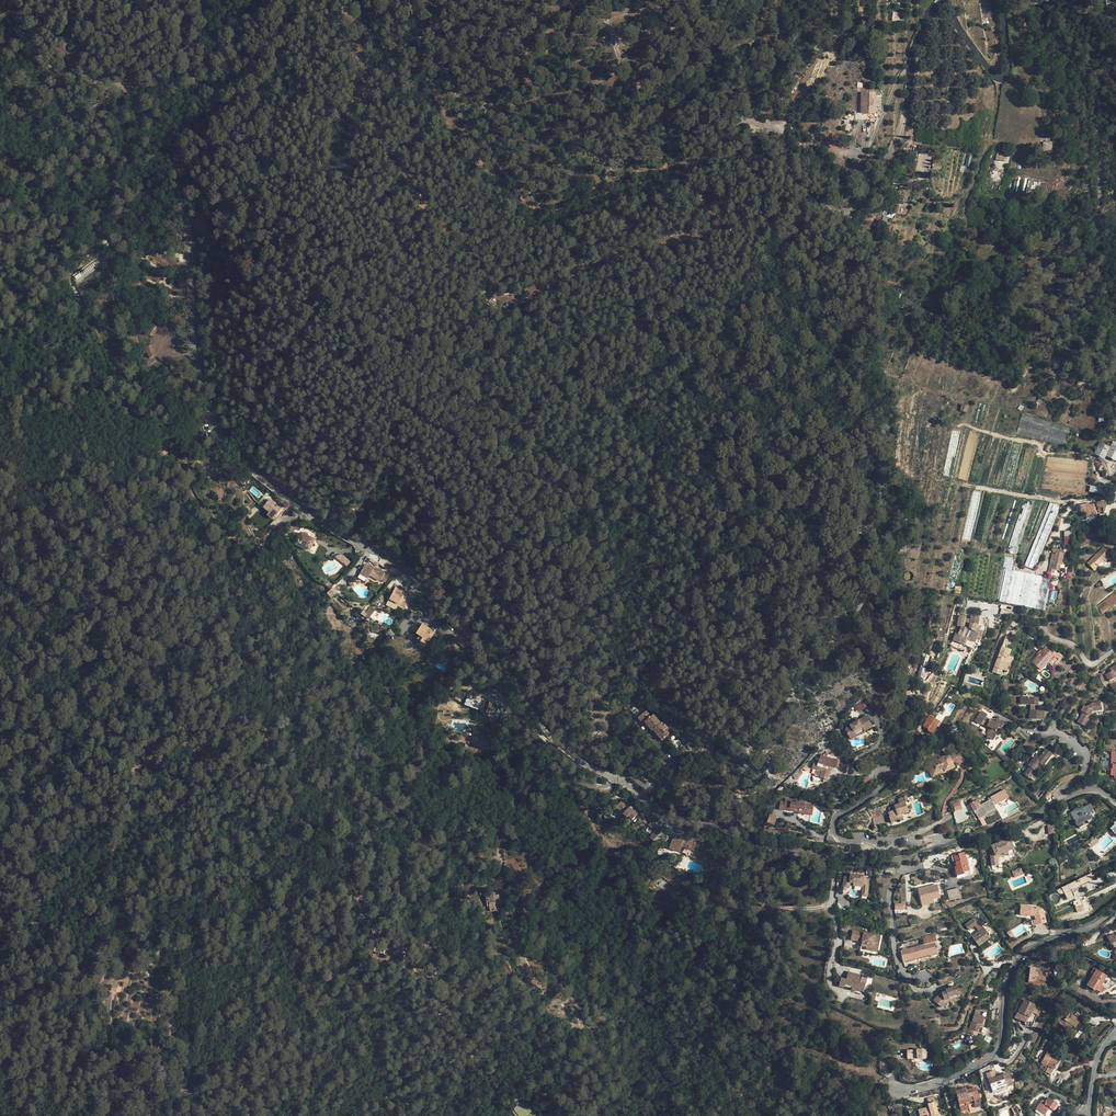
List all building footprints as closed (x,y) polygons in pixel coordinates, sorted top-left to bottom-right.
[(874,114),(875,94),(861,93),(861,113),(868,113),(868,114),(874,114)] [(874,114),(868,114),(865,121),(875,123),(877,113),(874,114)] [(1043,150),(1052,150),(1052,141),(1042,141),(1043,150)] [(996,159),(1004,160),(1005,153),(997,152),(996,159)] [(832,163),(839,166),(842,159),(835,157),(832,163)] [(158,328),(153,324),(148,330),(146,335),(153,337),(155,332),(158,328)] [(153,350),(152,345),(145,346),(146,352),(148,355),(150,358),(156,355),(154,352),(153,350)] [(1023,491),(1035,445),(993,437),(990,445),(979,484),(1023,491)] [(1110,447),(1100,442),(1093,454),(1104,460),(1106,457),(1110,447)] [(1115,462),(1115,446),(1112,444),(1110,447),(1106,457),(1115,462)] [(1090,467),(1089,479),(1103,476),(1097,470),(1097,467),(1090,467)] [(1089,492),(1107,495),(1108,489),(1090,486),(1089,492)] [(283,506),(281,509),(269,499),(263,507),(269,512),(274,517),(275,516),(277,513),(279,515),(285,508),(283,506)] [(1017,554),(1034,501),(1028,499),(1027,504),(1023,503),(1007,552),(1017,554)] [(1037,500),(1024,535),(1033,539),(1047,503),(1037,500)] [(1050,503),(1024,566),(1034,570),(1059,506),(1050,503)] [(1086,517),(1096,516),(1094,504),(1089,504),(1089,503),(1084,504),(1085,511),(1086,517)] [(879,515),(869,513),(868,520),(878,522),(879,515)] [(293,533),(295,528),(300,530),(301,527),(294,524),(289,530),(293,533)] [(309,551),(315,539),(307,536),(303,534),(301,533),(295,544),(309,551)] [(1104,547),(1101,550),(1106,555),(1110,552),(1104,547)] [(258,551),(262,557),(266,554),(262,548),(258,551)] [(1101,550),(1087,563),(1093,569),(1097,565),(1097,566),(1108,556),(1106,555),(1101,550)] [(1055,552),(1053,551),(1050,562),(1048,573),(1053,574),(1054,570),(1059,571),(1060,564),(1062,565),(1065,554),(1064,553),(1055,552)] [(1003,569),(1004,569),(1008,570),(1012,571),(1014,561),(1012,558),(1005,557),(1003,569)] [(365,564),(360,574),(368,578),(369,575),(380,581),(380,580),(385,583),(388,576),(384,574),(384,572),(372,566),(371,567),(365,564)] [(997,601),(1001,602),(1008,570),(1004,569),(997,601)] [(1015,605),(1022,573),(1012,571),(1008,570),(1001,602),(1015,605)] [(1029,608),(1036,575),(1022,573),(1015,605),(1029,608)] [(1043,610),(1050,578),(1036,575),(1029,608),(1043,610)] [(331,598),(337,592),(333,587),(326,593),(331,598)] [(405,592),(395,587),(388,601),(393,604),(394,602),(398,604),(399,603),(405,606),(408,601),(402,598),(405,592)] [(956,634),(953,640),(964,645),(967,639),(974,642),(976,638),(978,633),(976,632),(977,629),(984,632),(985,633),(987,627),(988,621),(988,617),(980,615),(979,617),(971,616),(971,620),(970,623),(964,622),(965,619),(966,616),(959,615),(957,626),(961,626),(958,635),(956,634)] [(429,628),(422,624),(415,633),(419,636),(417,639),(420,641),(421,639),(427,643),(434,633),(430,631),(428,629),(429,628)] [(964,645),(953,640),(951,645),(962,650),(964,645)] [(996,662),(993,672),(1000,674),(1002,670),(1007,672),(1012,657),(1008,656),(1010,650),(1006,649),(1008,643),(1004,642),(998,657),(996,662)] [(450,656),(454,660),(460,653),(452,645),(451,646),(450,645),(448,643),(440,651),(443,653),(444,654),(445,653),(447,651),(451,655),(450,656)] [(1045,647),(1032,662),(1040,670),(1046,664),(1047,662),(1049,664),(1052,667),(1059,659),(1052,653),(1045,647)] [(1054,650),(1052,653),(1059,659),(1062,656),(1054,650)] [(1106,675),(1105,675),(1109,681),(1110,683),(1114,691),(1115,690),(1115,660),(1113,663),(1115,665),(1110,669),(1110,670),(1111,672),(1108,673),(1106,675)] [(923,678),(926,668),(920,666),(917,676),(923,678)] [(1104,686),(1110,683),(1109,681),(1105,675),(1106,675),(1104,671),(1099,677),(1104,686)] [(1021,696),(1021,704),(1030,705),(1033,705),(1032,710),(1030,710),(1029,719),(1043,720),(1043,711),(1036,711),(1036,705),(1037,705),(1038,697),(1021,696)] [(487,715),(492,717),(497,705),(490,702),(485,713),(486,713),(486,714),(486,715),(487,715)] [(862,702),(854,707),(858,712),(866,707),(862,702)] [(1084,706),(1081,711),(1083,712),(1083,713),(1078,722),(1085,726),(1091,716),(1090,715),(1092,711),(1093,711),(1102,710),(1101,702),(1092,703),(1091,704),(1086,707),(1084,706)] [(651,717),(646,711),(638,717),(643,724),(645,722),(649,727),(652,731),(653,730),(656,733),(658,731),(664,738),(671,732),(663,721),(661,723),(654,714),(651,717)] [(981,711),(975,721),(981,724),(982,722),(987,724),(987,726),(991,728),(990,730),(988,734),(987,736),(993,740),(998,732),(996,730),(999,726),(1001,727),(1004,723),(997,719),(995,723),(985,717),(987,714),(981,711)] [(930,715),(923,726),(925,728),(928,729),(928,730),(928,731),(929,731),(932,734),(937,726),(935,725),(937,720),(930,715)] [(857,718),(849,723),(849,724),(846,725),(847,727),(845,731),(849,737),(855,734),(854,732),(862,727),(863,729),(871,724),(866,716),(858,720),(857,718)] [(917,725),(915,728),(921,734),(923,730),(924,729),(925,728),(923,726),(919,723),(917,725)] [(658,731),(656,733),(662,740),(664,738),(658,731)] [(1012,731),(1010,734),(1014,737),(1015,738),(1017,740),(1020,736),(1012,731)] [(939,758),(929,762),(934,774),(944,770),(945,771),(955,767),(953,763),(951,759),(959,756),(956,750),(955,748),(948,752),(938,754),(939,758)] [(1035,757),(1028,766),(1029,767),(1024,774),(1030,779),(1034,773),(1038,768),(1036,766),(1039,763),(1043,766),(1052,754),(1045,749),(1039,757),(1038,759),(1035,757)] [(814,761),(812,767),(819,770),(822,771),(820,777),(827,780),(831,767),(837,767),(838,759),(831,758),(827,757),(828,755),(824,754),(824,756),(821,755),(820,757),(819,761),(818,762),(814,761)] [(924,760),(926,764),(929,762),(939,758),(938,754),(924,760)] [(841,760),(838,759),(837,767),(844,768),(845,768),(847,764),(841,760)] [(924,760),(917,764),(916,766),(917,769),(927,765),(926,764),(924,760)] [(680,761),(671,770),(677,773),(685,765),(680,761)] [(934,774),(931,775),(932,778),(946,772),(945,771),(944,770),(934,774)] [(797,780),(803,773),(801,771),(798,771),(797,772),(794,774),(792,775),(797,780)] [(993,804),(1009,798),(1006,790),(990,795),(993,804)] [(902,814),(908,812),(905,801),(908,800),(906,796),(904,797),(898,799),(889,802),(891,806),(893,810),(890,811),(888,812),(892,823),(899,821),(898,815),(902,814)] [(785,802),(780,801),(779,809),(795,811),(795,809),(799,810),(798,812),(798,813),(804,814),(804,810),(813,811),(814,805),(805,804),(805,801),(800,800),(800,802),(796,801),(796,800),(785,798),(785,802)] [(628,816),(632,820),(638,814),(634,810),(633,811),(629,807),(622,800),(616,807),(623,814),(627,818),(628,816)] [(976,800),(970,804),(974,811),(980,808),(976,800)] [(963,809),(961,801),(954,804),(956,811),(963,809)] [(1070,813),(1076,825),(1087,820),(1092,817),(1089,812),(1093,810),(1090,804),(1079,810),(1078,809),(1070,813)] [(880,808),(872,811),(873,818),(882,815),(880,808)] [(769,814),(766,822),(774,825),(777,816),(769,814)] [(655,830),(659,834),(662,831),(650,822),(648,825),(655,830)] [(650,837),(654,840),(659,834),(655,830),(650,837)] [(705,835),(701,844),(674,835),(669,848),(680,852),(682,847),(683,843),(689,846),(688,849),(691,850),(689,855),(702,861),(705,853),(712,856),(714,852),(706,849),(707,849),(708,849),(709,849),(709,848),(710,847),(709,846),(710,843),(712,837),(705,835)] [(1099,841),(1096,837),(1088,843),(1091,847),(1099,841)] [(1009,838),(991,845),(993,850),(989,850),(992,866),(999,865),(998,858),(1009,854),(1008,851),(1013,849),(1009,838)] [(682,847),(680,852),(686,854),(686,855),(686,856),(687,856),(688,856),(689,856),(689,855),(691,850),(688,849),(682,847)] [(954,867),(957,876),(964,874),(964,872),(970,871),(964,852),(953,855),(956,866),(954,867)] [(1093,878),(1091,873),(1061,888),(1064,893),(1067,899),(1073,896),(1070,890),(1093,878)] [(862,886),(868,887),(869,885),(869,879),(864,878),(864,876),(855,874),(854,877),(850,877),(844,876),(843,885),(849,885),(850,882),(853,883),(853,885),(862,886)] [(938,883),(923,887),(924,892),(925,895),(940,892),(938,883)] [(947,891),(949,900),(961,898),(959,888),(947,891)] [(499,903),(500,903),(498,894),(495,895),(495,893),(486,894),(486,896),(485,897),(486,905),(488,904),(489,911),(495,910),(494,904),(499,903)] [(1077,913),(1084,910),(1080,899),(1073,902),(1077,913)] [(1036,919),(1037,919),(1038,925),(1046,923),(1044,915),(1042,916),(1040,911),(1039,911),(1039,907),(1020,906),(1020,915),(1035,916),(1036,919)] [(984,929),(989,936),(993,934),(987,926),(984,929)] [(984,929),(983,928),(972,936),(978,944),(985,939),(986,940),(990,937),(989,936),(984,929)] [(878,940),(879,936),(853,931),(851,940),(859,941),(860,937),(863,938),(862,942),(861,945),(866,947),(872,948),(873,945),(879,946),(880,941),(878,940)] [(900,951),(903,961),(937,952),(935,943),(934,941),(937,941),(935,934),(922,937),(924,944),(900,951)] [(1114,935),(1114,934),(1107,937),(1111,945),(1112,944),(1114,948),(1115,947),(1115,950),(1115,934),(1114,935)] [(985,939),(978,944),(982,951),(990,945),(986,940),(985,939)] [(938,954),(937,952),(903,961),(903,963),(938,954)] [(1087,970),(1090,962),(1085,960),(1081,968),(1087,970)] [(915,964),(917,972),(926,969),(924,961),(915,964)] [(1035,967),(1030,967),(1028,981),(1034,982),(1045,983),(1046,972),(1035,971),(1035,967)] [(1101,986),(1107,976),(1096,970),(1093,968),(1091,973),(1093,974),(1087,985),(1092,989),(1093,989),(1093,990),(1093,991),(1094,991),(1095,991),(1096,991),(1097,990),(1101,993),(1107,989),(1101,986)] [(861,977),(862,975),(848,972),(846,979),(841,977),(839,986),(844,988),(845,985),(852,986),(857,988),(864,989),(867,978),(861,977)] [(1084,984),(1087,985),(1093,974),(1091,973),(1084,984)] [(951,975),(938,980),(940,985),(953,980),(951,975)] [(1107,989),(1115,982),(1115,981),(1107,976),(1101,986),(1107,989)] [(1066,988),(1076,994),(1080,986),(1069,982),(1066,988)] [(955,986),(945,990),(946,991),(939,994),(934,1001),(941,1007),(946,1003),(951,1001),(950,999),(958,996),(962,994),(960,988),(956,989),(955,986)] [(1042,1009),(1024,1000),(1016,1016),(1021,1019),(1021,1020),(1025,1022),(1028,1017),(1029,1017),(1032,1012),(1038,1015),(1042,1009)] [(1072,1026),(1077,1018),(1080,1020),(1086,1024),(1088,1020),(1076,1012),(1074,1016),(1069,1012),(1070,1010),(1067,1008),(1065,1010),(1060,1017),(1062,1018),(1058,1023),(1069,1030),(1072,1026)] [(980,1011),(976,1009),(968,1033),(973,1034),(974,1031),(978,1032),(984,1034),(985,1034),(986,1033),(987,1028),(982,1026),(985,1017),(979,1015),(980,1011)] [(1077,1018),(1072,1026),(1075,1028),(1080,1020),(1077,1018)] [(927,1059),(926,1048),(922,1049),(917,1049),(912,1049),(913,1050),(907,1050),(907,1058),(916,1058),(916,1059),(927,1059)] [(1047,1051),(1041,1063),(1045,1065),(1046,1065),(1049,1066),(1046,1072),(1051,1074),(1059,1059),(1055,1058),(1051,1055),(1052,1053),(1051,1053),(1047,1051)] [(993,1071),(986,1073),(992,1092),(1007,1087),(1013,1085),(1009,1075),(1006,1073),(995,1077),(993,1071)] [(955,1091),(959,1104),(961,1111),(968,1109),(967,1105),(966,1103),(974,1100),(974,1103),(974,1104),(980,1102),(976,1087),(971,1089),(967,1090),(966,1088),(955,1091)] [(920,1115),(934,1115),(938,1114),(936,1106),(938,1105),(936,1096),(929,1098),(930,1103),(928,1103),(929,1107),(918,1110),(920,1115)] [(1042,1100),(1036,1108),(1047,1115),(1051,1109),(1053,1110),(1054,1111),(1058,1105),(1048,1098),(1045,1102),(1042,1100)] [(522,1100),(513,1110),(519,1115),(528,1115),(533,1111),(522,1100)]
